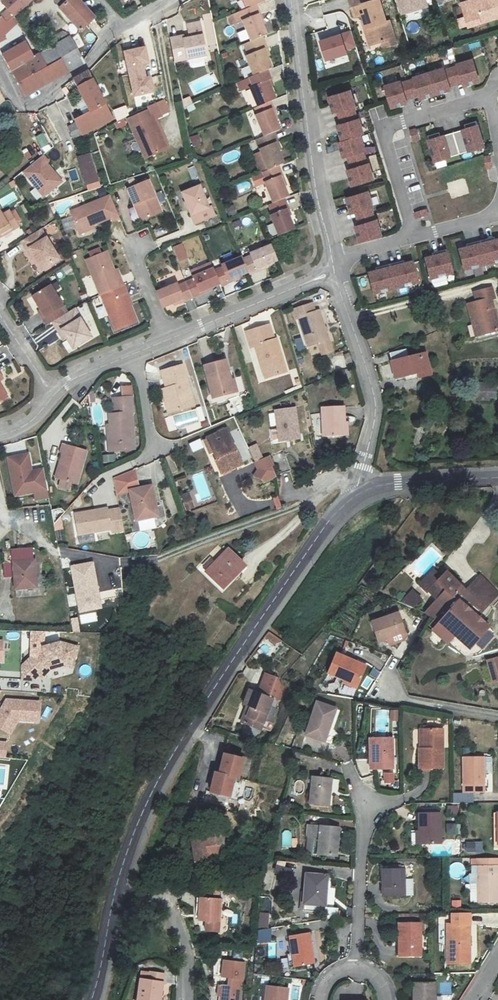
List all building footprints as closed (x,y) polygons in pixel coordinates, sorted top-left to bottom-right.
[(34,0),(0,0),(0,2),(2,5),(14,18),(34,0)] [(81,30),(95,17),(80,0),(53,0),(81,30)] [(258,6),(269,2),(268,0),(246,0),(250,9),(258,6)] [(379,44),(393,40),(388,22),(384,23),(377,0),(347,0),(352,18),(361,16),(369,47),(379,44)] [(399,15),(428,7),(426,0),(395,0),(399,15)] [(479,1),(479,0),(472,0),(461,3),(465,18),(467,25),(468,28),(497,19),(497,0),(480,0),(479,1)] [(263,16),(258,6),(250,9),(244,12),(237,15),(241,24),(246,22),(253,42),(264,38),(268,36),(260,19),(263,16)] [(234,27),(235,26),(241,24),(237,15),(234,16),(230,17),(234,27)] [(11,29),(7,25),(1,17),(0,18),(0,40),(11,29)] [(460,28),(467,25),(465,18),(458,20),(460,28)] [(191,29),(192,34),(193,38),(186,40),(185,35),(171,38),(176,62),(209,55),(203,26),(202,21),(190,23),(191,29)] [(51,40),(54,47),(71,38),(67,31),(51,40)] [(340,33),(318,40),(324,60),(346,53),(340,33)] [(47,67),(62,59),(69,72),(85,63),(72,39),(71,38),(54,47),(40,55),(47,67)] [(268,50),(264,38),(253,42),(246,45),(251,57),(248,58),(256,77),(269,72),(273,69),(266,51),(268,50)] [(395,47),(393,40),(379,44),(381,51),(395,47)] [(11,54),(4,58),(12,72),(27,63),(33,75),(47,67),(40,55),(33,59),(28,49),(14,57),(11,54)] [(146,49),(125,53),(135,97),(155,93),(152,78),(147,79),(144,65),(150,63),(146,49)] [(33,75),(18,83),(26,97),(69,72),(62,59),(47,67),(33,75)] [(458,67),(452,69),(456,84),(463,82),(464,86),(479,81),(473,60),(458,65),(458,67)] [(27,63),(12,72),(18,83),(33,75),(27,63)] [(444,69),(429,74),(436,94),(451,90),(450,86),(456,84),(452,69),(445,71),(444,69)] [(273,82),(269,72),(256,77),(251,79),(255,89),(252,89),(259,108),(271,104),(277,102),(270,84),(273,82)] [(75,81),(84,99),(91,114),(85,117),(76,122),(74,119),(66,124),(78,152),(89,146),(85,135),(115,120),(90,73),(75,81)] [(429,74),(407,80),(413,97),(419,95),(420,99),(436,94),(429,74)] [(413,97),(407,80),(386,87),(392,108),(407,103),(406,99),(413,97)] [(339,112),(342,123),(358,119),(349,91),(328,98),(333,113),(339,112)] [(130,117),(124,95),(116,98),(119,111),(117,111),(119,121),(130,117)] [(190,98),(184,100),(189,112),(195,109),(190,98)] [(76,102),(85,117),(91,114),(84,99),(76,102)] [(127,121),(133,137),(138,135),(149,159),(166,152),(153,120),(169,113),(165,104),(148,110),(149,112),(127,121)] [(274,113),(271,104),(259,108),(256,110),(259,119),(257,120),(265,138),(274,135),(280,132),(273,114),(274,113)] [(53,148),(60,144),(63,142),(45,110),(35,116),(53,148)] [(363,135),(358,119),(342,123),(336,125),(341,141),(359,136),(363,135)] [(469,129),(454,134),(455,137),(460,155),(485,148),(477,123),(468,126),(469,129)] [(420,140),(417,128),(410,130),(413,142),(420,140)] [(455,137),(454,134),(439,138),(438,135),(429,138),(436,162),(460,155),(455,137)] [(43,135),(36,139),(43,149),(49,145),(43,135)] [(148,160),(149,159),(138,135),(133,137),(148,160)] [(279,144),(274,135),(265,138),(256,142),(268,171),(279,167),(284,165),(277,146),(279,144)] [(198,136),(191,138),(194,146),(201,144),(198,136)] [(359,136),(341,141),(338,142),(343,158),(348,157),(364,152),(359,136)] [(65,150),(60,144),(53,148),(57,155),(65,150)] [(364,152),(348,157),(352,168),(346,170),(351,186),(373,180),(364,152)] [(88,185),(100,182),(90,154),(79,158),(88,185)] [(23,173),(43,198),(61,183),(42,157),(23,173)] [(493,169),(491,157),(485,158),(487,170),(493,169)] [(283,176),(279,167),(268,171),(265,173),(269,183),(267,184),(276,205),(284,201),(288,200),(280,178),(283,176)] [(265,173),(254,178),(258,188),(267,184),(269,183),(265,173)] [(102,189),(100,182),(88,185),(91,193),(102,189)] [(162,213),(149,183),(130,191),(136,206),(138,205),(145,220),(162,213)] [(196,226),(215,218),(211,211),(209,212),(199,189),(183,195),(196,226)] [(355,212),(357,219),(374,214),(368,193),(345,199),(349,214),(355,212)] [(120,221),(111,197),(72,213),(81,233),(112,221),(114,224),(120,221)] [(284,201),(276,205),(270,207),(273,216),(271,217),(280,238),(295,232),(286,212),(288,210),(284,201)] [(234,206),(227,209),(230,217),(237,215),(234,206)] [(429,216),(427,210),(415,214),(417,220),(429,216)] [(0,211),(0,232),(3,237),(19,228),(17,224),(21,222),(15,211),(11,213),(10,211),(2,215),(0,211)] [(353,227),(357,242),(380,235),(374,214),(357,219),(359,225),(353,227)] [(240,222),(233,224),(236,230),(242,228),(240,222)] [(274,224),(267,225),(269,238),(276,236),(274,224)] [(43,231),(23,242),(29,252),(32,251),(44,271),(61,261),(43,231)] [(481,243),(487,265),(497,262),(497,241),(489,244),(488,241),(481,243)] [(487,265),(481,243),(473,245),(474,248),(459,252),(464,271),(487,265)] [(258,270),(278,262),(272,247),(251,255),(252,258),(244,261),(249,273),(250,276),(259,272),(258,270)] [(102,296),(125,286),(122,278),(119,280),(107,252),(85,261),(101,296),(102,296)] [(440,257),(425,260),(430,280),(452,274),(447,252),(439,254),(440,257)] [(223,270),(216,272),(222,285),(222,287),(230,284),(229,281),(249,273),(244,261),(242,258),(222,266),(223,270)] [(398,264),(390,266),(396,289),(418,283),(413,264),(398,267),(398,264)] [(396,289),(390,266),(383,268),(384,271),(369,275),(374,295),(396,289)] [(187,284),(193,299),(205,294),(204,292),(222,285),(216,272),(215,269),(194,279),(195,281),(187,284)] [(184,303),(193,299),(187,284),(179,287),(177,285),(156,293),(162,309),(182,300),(184,303)] [(50,324),(62,317),(58,309),(61,307),(49,286),(32,297),(44,318),(40,320),(45,327),(50,324)] [(128,294),(125,286),(102,296),(116,332),(137,323),(126,295),(128,294)] [(467,304),(477,336),(497,330),(489,301),(493,300),(489,288),(472,292),(475,301),(467,304)] [(205,295),(194,299),(197,306),(208,302),(205,295)] [(328,338),(319,309),(315,310),(313,303),(293,310),(295,316),(299,314),(309,344),(319,340),(323,353),(332,350),(328,338)] [(62,317),(50,324),(57,335),(60,333),(64,341),(70,351),(89,341),(79,322),(78,323),(71,312),(62,317)] [(256,345),(266,377),(287,370),(277,338),(274,339),(270,324),(246,332),(251,347),(256,345)] [(294,339),(297,350),(304,349),(301,337),(294,339)] [(427,352),(407,357),(404,349),(390,352),(396,379),(419,372),(420,377),(432,374),(427,352)] [(350,362),(347,352),(342,354),(345,364),(350,362)] [(230,379),(225,360),(205,365),(213,398),(238,391),(234,378),(230,379)] [(195,404),(183,365),(162,371),(167,387),(162,389),(169,412),(195,404)] [(479,383),(479,399),(497,399),(497,382),(479,383)] [(135,416),(135,415),(135,401),(135,390),(126,390),(126,401),(125,401),(117,400),(117,417),(111,417),(112,427),(113,451),(134,450),(133,416),(135,416)] [(345,437),(344,406),(322,407),(323,438),(345,437)] [(276,410),(279,427),(281,440),(300,437),(295,407),(276,410)] [(205,419),(198,422),(201,428),(207,425),(205,419)] [(281,440),(279,427),(272,428),(274,441),(281,440)] [(244,464),(228,429),(207,437),(216,458),(223,473),(244,464)] [(254,461),(263,457),(257,443),(248,447),(254,461)] [(78,483),(87,451),(64,444),(61,453),(63,453),(56,477),(78,483)] [(15,495),(33,492),(35,500),(49,497),(43,469),(31,472),(28,454),(8,458),(15,495)] [(102,456),(103,463),(115,461),(114,454),(102,456)] [(279,474),(291,470),(284,454),(273,459),(279,474)] [(274,465),(270,457),(255,463),(258,470),(255,476),(265,482),(276,477),(272,467),(274,465)] [(135,470),(115,479),(116,483),(117,492),(132,489),(138,488),(135,470)] [(157,507),(152,485),(132,489),(138,520),(157,516),(155,507),(157,507)] [(182,495),(187,510),(194,507),(188,492),(182,495)] [(272,499),(275,510),(281,508),(278,498),(272,499)] [(124,530),(121,509),(105,512),(105,509),(73,514),(78,539),(94,537),(94,532),(107,530),(108,532),(124,530)] [(48,525),(54,522),(50,512),(44,514),(48,525)] [(152,518),(138,521),(140,530),(154,527),(152,518)] [(13,563),(5,564),(6,576),(14,575),(15,588),(36,586),(32,548),(11,550),(13,563)] [(207,572),(223,587),(244,564),(228,550),(207,572)] [(71,566),(79,612),(102,609),(93,562),(71,566)] [(426,616),(439,622),(453,597),(469,610),(477,599),(467,591),(444,572),(438,578),(432,573),(419,588),(424,593),(423,595),(428,600),(433,597),(435,599),(426,616)] [(480,577),(467,591),(477,599),(469,610),(477,617),(497,594),(480,577)] [(139,596),(144,600),(153,586),(149,583),(139,596)] [(411,592),(408,594),(399,603),(402,605),(412,609),(419,601),(411,592)] [(453,597),(439,622),(438,624),(446,628),(451,618),(459,624),(450,634),(460,643),(469,634),(476,639),(486,628),(468,612),(469,610),(453,597)] [(370,621),(377,641),(385,638),(402,632),(395,612),(370,621)] [(71,618),(72,633),(79,632),(78,617),(71,618)] [(494,635),(486,628),(476,639),(484,646),(494,635)] [(59,642),(45,646),(44,632),(31,632),(31,658),(22,666),(22,679),(34,679),(48,665),(64,661),(65,665),(72,667),(77,647),(59,642)] [(268,632),(264,637),(277,646),(281,640),(268,632)] [(402,632),(385,638),(387,644),(401,639),(404,636),(402,632)] [(328,678),(342,684),(345,679),(362,686),(369,667),(337,655),(328,678)] [(241,705),(244,706),(249,707),(244,726),(261,730),(263,726),(265,718),(273,721),(277,707),(268,704),(271,696),(272,697),(278,694),(280,686),(272,675),(260,672),(255,692),(245,689),(241,705)] [(360,691),(362,686),(345,679),(342,684),(360,691)] [(39,702),(6,701),(0,711),(0,727),(11,733),(18,722),(38,722),(39,702)] [(311,704),(302,736),(320,741),(329,709),(311,704)] [(249,707),(244,706),(239,724),(244,726),(249,707)] [(390,710),(389,722),(398,722),(398,710),(390,710)] [(274,721),(273,721),(265,718),(263,726),(272,730),(274,721)] [(441,728),(422,727),(421,747),(418,746),(418,766),(441,766),(441,728)] [(282,749),(292,751),(296,737),(291,735),(290,740),(285,739),(282,749)] [(369,768),(391,768),(391,736),(370,735),(369,768)] [(222,754),(217,774),(232,778),(236,779),(241,759),(222,754)] [(483,790),(483,773),(483,755),(462,755),(461,789),(483,790)] [(217,774),(213,773),(208,793),(227,797),(232,778),(217,774)] [(391,773),(383,773),(383,782),(391,782),(391,773)] [(313,810),(332,808),(329,782),(310,784),(313,810)] [(447,816),(457,816),(457,806),(447,806),(447,816)] [(417,842),(439,842),(439,812),(417,812),(417,842)] [(460,838),(460,824),(444,823),(444,838),(460,838)] [(218,862),(224,826),(216,826),(210,840),(188,839),(187,862),(195,862),(195,874),(212,871),(218,862)] [(341,856),(338,827),(307,831),(307,843),(321,842),(323,857),(341,856)] [(482,854),(482,842),(466,842),(466,854),(482,854)] [(486,868),(485,889),(484,901),(497,901),(497,867),(486,868)] [(382,895),(401,895),(401,868),(382,868),(382,895)] [(326,887),(327,875),(307,873),(304,903),(321,904),(322,887),(326,887)] [(199,897),(198,920),(206,921),(205,930),(219,931),(220,921),(221,898),(199,897)] [(338,919),(338,907),(325,907),(325,919),(338,919)] [(258,926),(268,926),(268,913),(259,913),(258,926)] [(396,923),(396,933),(396,943),(399,943),(399,956),(418,956),(419,923),(396,923)] [(471,962),(470,946),(468,947),(468,924),(448,925),(448,962),(471,962)] [(256,930),(257,944),(271,943),(270,929),(256,930)] [(290,965),(309,963),(306,932),(288,934),(290,965)] [(243,959),(223,959),(221,975),(229,976),(228,985),(220,985),(219,994),(222,995),(222,999),(239,999),(243,959)] [(163,974),(142,971),(138,999),(160,999),(163,974)] [(269,976),(261,975),(260,982),(268,983),(269,976)] [(435,983),(413,983),(413,999),(435,999),(435,983)] [(267,986),(266,999),(287,999),(288,989),(267,986)]
